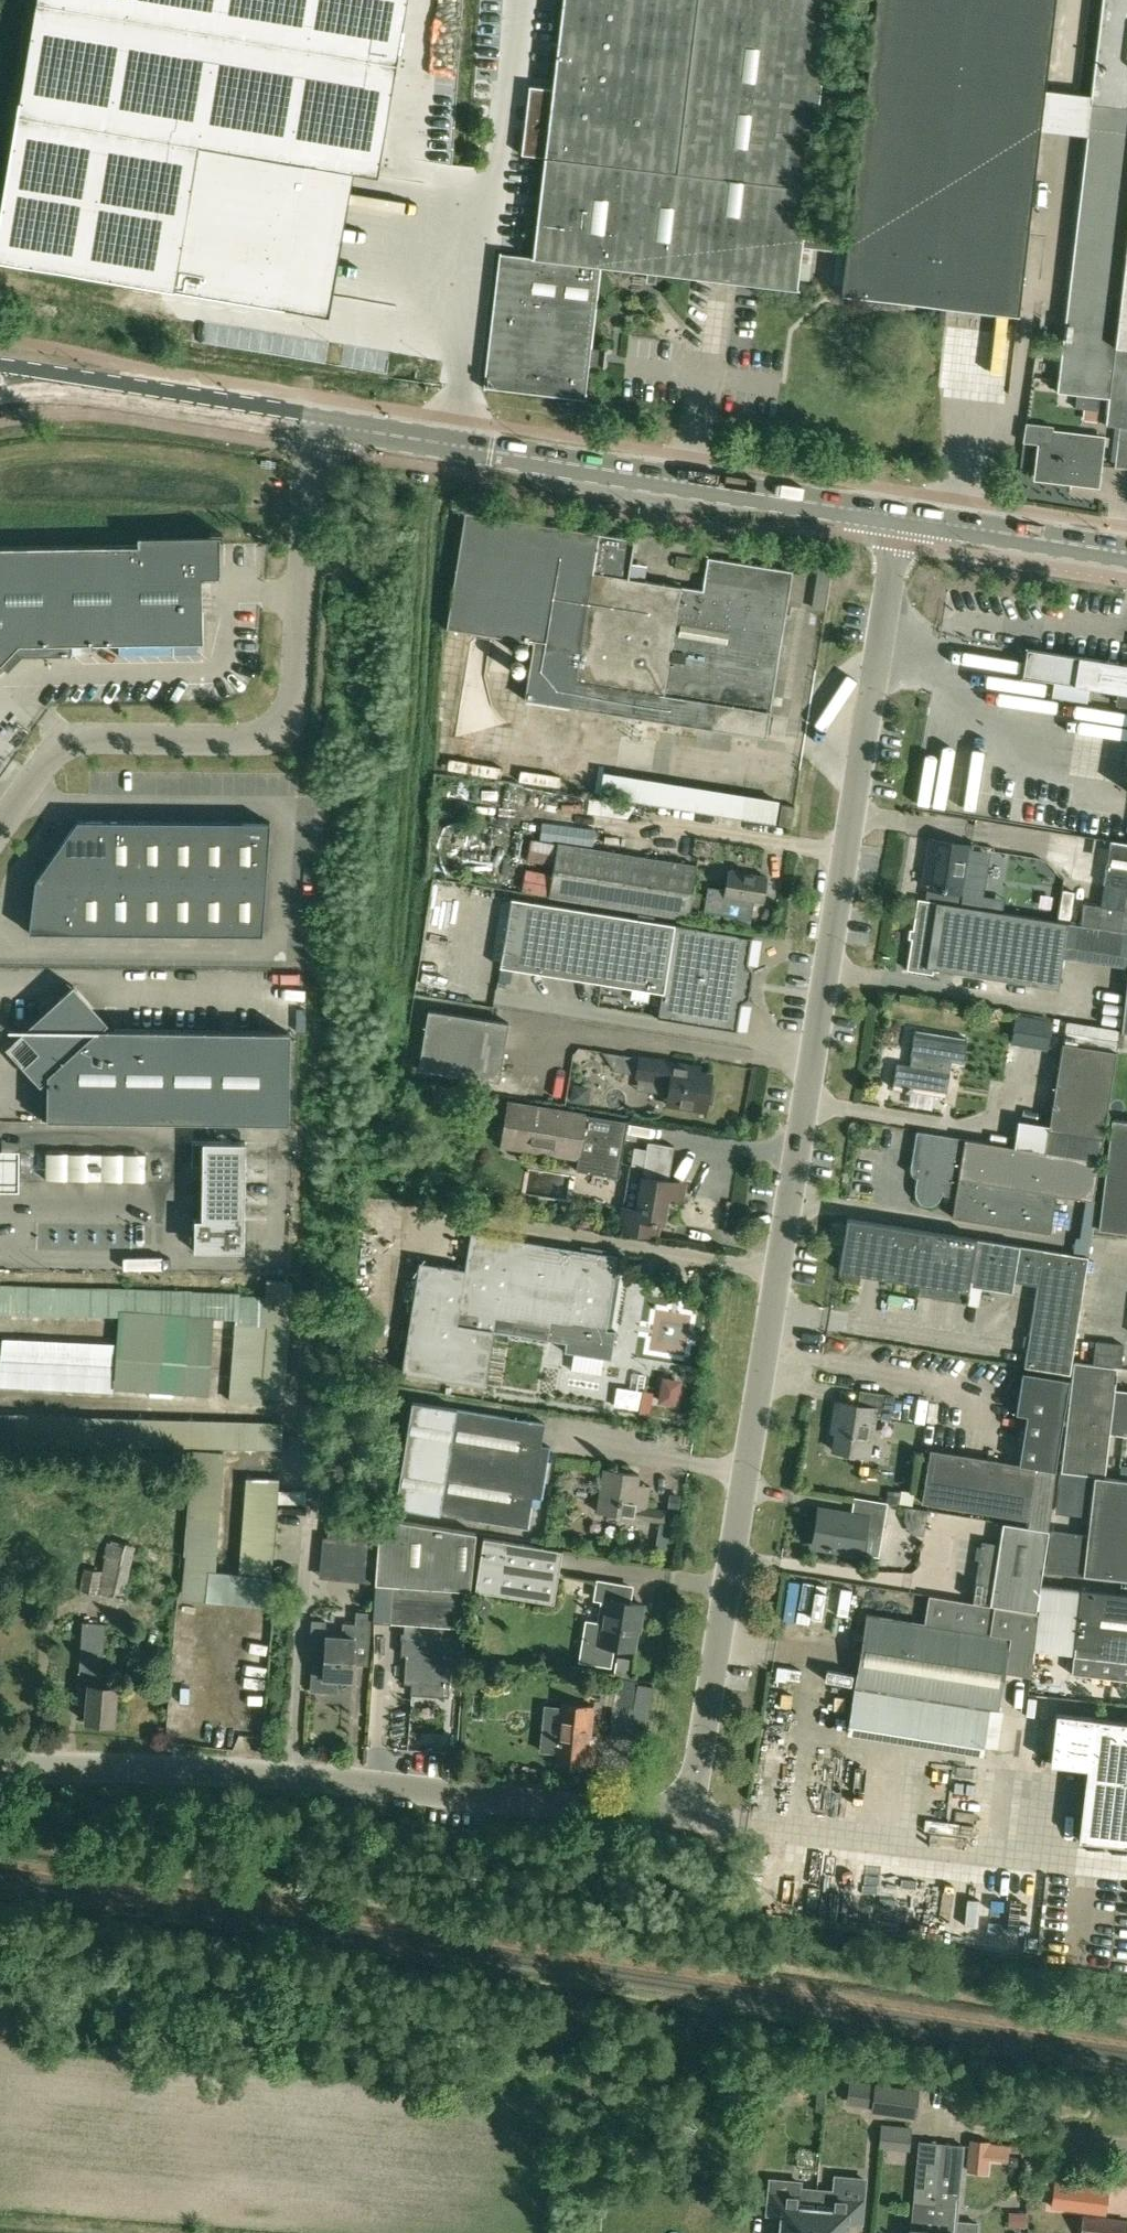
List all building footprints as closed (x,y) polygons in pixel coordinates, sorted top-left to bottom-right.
[(0,213),(0,259),(281,307),(305,164),(353,171),(377,175),(407,0),(36,0),(0,213)] [(551,88),(528,85),(519,155),(543,158),(531,257),(499,253),(483,388),(583,400),(587,365),(595,366),(596,357),(597,349),(589,348),(599,265),(796,288),(801,244),(845,249),(846,232),(802,227),(830,0),(561,0),(551,88)] [(839,293),(1017,314),(1039,130),(1044,91),(1055,0),(874,0),(864,78),(862,94),(846,232),(845,249),(844,253),(840,285),(839,293)] [(1039,130),(1086,135),(1086,136),(1056,392),(1077,394),(1108,398),(1106,422),(1105,425),(1115,425),(1120,426),(1126,427),(1126,0),(1102,0),(1090,96),(1044,91),(1039,130)] [(1120,426),(1115,467),(1126,468),(1126,427),(1120,426)] [(1052,446),(1040,445),(1036,478),(1098,486),(1103,438),(1054,432),(1052,446)] [(535,701),(778,732),(799,567),(715,556),(711,586),(652,579),(654,564),(642,562),(646,534),(472,512),(457,628),(520,637),(516,671),(539,674),(535,701)] [(212,579),(221,579),(220,535),(138,537),(138,545),(0,547),(0,665),(15,649),(22,656),(71,656),(71,644),(203,642),(200,579),(212,579)] [(1023,675),(1074,684),(1074,685),(1126,693),(1126,664),(1079,656),(1078,657),(1027,648),(1023,675)] [(1055,682),(1052,696),(1087,702),(1089,688),(1055,682)] [(920,802),(951,809),(963,750),(932,743),(920,802)] [(779,825),(792,827),(795,806),(782,804),(779,825)] [(105,851),(106,820),(86,820),(78,820),(60,845),(56,850),(105,851)] [(136,881),(137,820),(106,820),(105,851),(105,880),(136,881)] [(168,821),(137,820),(136,881),(167,881),(168,821)] [(198,881),(199,821),(168,821),(167,881),(198,881)] [(229,881),(229,821),(199,821),(198,881),(229,881)] [(229,821),(229,881),(266,882),(270,822),(229,821)] [(929,887),(926,900),(946,903),(947,890),(969,894),(976,846),(952,842),(931,839),(929,857),(927,867),(924,886),(929,887)] [(1104,886),(1125,888),(1126,889),(1126,843),(1111,841),(1104,886)] [(687,919),(695,867),(556,843),(547,896),(687,919)] [(105,851),(56,850),(35,880),(77,880),(105,880),(105,851)] [(1062,917),(1067,871),(1042,868),(1038,914),(1062,917)] [(703,912),(738,917),(751,919),(754,905),(752,905),(752,900),(763,902),(767,877),(728,871),(725,889),(707,887),(703,912)] [(77,880),(35,880),(32,906),(77,906),(77,880)] [(77,880),(77,906),(77,933),(105,933),(105,880),(77,880)] [(105,880),(105,933),(136,933),(136,881),(105,880)] [(136,881),(136,933),(167,934),(167,881),(136,881)] [(198,881),(167,881),(167,934),(197,934),(198,881)] [(229,881),(198,881),(197,934),(228,934),(229,881)] [(229,881),(228,934),(263,935),(266,882),(229,881)] [(1081,924),(1126,930),(1126,889),(1125,888),(1122,909),(1100,906),(1084,903),(1081,924)] [(662,987),(657,1018),(737,1031),(752,937),(734,934),(511,897),(500,960),(662,987)] [(946,903),(926,900),(918,899),(907,970),(932,974),(932,968),(1057,988),(1067,923),(1049,920),(1034,917),(946,903)] [(29,932),(77,933),(77,906),(32,906),(29,932)] [(1117,1033),(1126,1034),(1126,963),(1126,967),(1126,973),(1118,1025),(1117,1033)] [(47,1075),(47,1084),(47,1118),(40,1118),(40,1119),(289,1123),(290,1032),(101,1026),(105,1023),(94,1010),(94,1011),(77,992),(65,1002),(62,998),(8,1047),(40,1082),(47,1075)] [(498,1078),(507,1020),(427,1008),(418,1067),(498,1078)] [(1047,1046),(1051,1018),(1017,1013),(1013,1040),(1047,1046)] [(892,1088),(934,1095),(946,1097),(952,1061),(963,1063),(967,1038),(914,1030),(910,1054),(916,1055),(915,1066),(897,1063),(892,1088)] [(1018,1120),(1014,1146),(1100,1160),(1103,1139),(1101,1138),(1115,1051),(1061,1043),(1048,1125),(1018,1120)] [(635,1056),(632,1075),(667,1081),(664,1103),(684,1107),(706,1110),(712,1074),(688,1071),(688,1065),(681,1064),(635,1056)] [(507,1102),(500,1146),(578,1158),(576,1170),(619,1177),(628,1120),(586,1114),(507,1102)] [(1109,1120),(1096,1230),(1126,1233),(1126,1122),(1109,1120)] [(911,1168),(910,1170),(911,1171),(911,1173),(912,1174),(913,1175),(914,1176),(915,1177),(917,1177),(915,1187),(915,1190),(915,1197),(920,1203),(926,1206),(934,1205),(940,1201),(942,1194),(943,1188),(956,1190),(952,1217),(1050,1232),(1056,1193),(1093,1199),(1100,1160),(1014,1146),(962,1138),(917,1131),(911,1168)] [(0,1140),(0,1182),(18,1182),(18,1140),(0,1140)] [(192,1141),(191,1164),(202,1164),(202,1219),(195,1219),(194,1250),(244,1251),(246,1142),(203,1141),(192,1141)] [(622,1206),(619,1229),(644,1234),(658,1236),(660,1222),(664,1222),(669,1196),(679,1197),(683,1198),(685,1183),(681,1182),(669,1180),(669,1179),(674,1146),(658,1143),(647,1142),(646,1149),(634,1147),(631,1165),(629,1164),(622,1206)] [(101,1180),(101,1153),(90,1153),(90,1180),(101,1180)] [(1083,1208),(1082,1219),(1092,1221),(1094,1210),(1083,1208)] [(971,1281),(983,1283),(1014,1288),(1016,1272),(1037,1276),(1023,1367),(1069,1374),(1087,1255),(1041,1249),(988,1240),(847,1218),(839,1270),(969,1291),(971,1281)] [(418,1260),(400,1371),(484,1385),(493,1330),(566,1342),(564,1351),(574,1353),(571,1370),(602,1375),(604,1358),(611,1359),(616,1331),(611,1330),(607,1329),(618,1256),(581,1250),(470,1231),(464,1268),(418,1260)] [(1122,1344),(1096,1342),(1094,1362),(1120,1364),(1122,1344)] [(1104,1476),(1109,1432),(1126,1434),(1126,1392),(1113,1390),(1116,1366),(1072,1361),(1060,1471),(1104,1476)] [(929,1449),(920,1502),(1028,1519),(1036,1465),(1055,1468),(1069,1378),(1020,1370),(1013,1414),(1025,1416),(1018,1463),(929,1449)] [(660,1403),(675,1406),(679,1384),(663,1381),(660,1403)] [(644,1391),(632,1389),(617,1387),(615,1405),(641,1409),(644,1391)] [(834,1450),(847,1452),(868,1456),(874,1415),(892,1418),(896,1393),(876,1390),(860,1387),(860,1389),(857,1405),(838,1402),(834,1424),(838,1424),(834,1450)] [(395,1506),(438,1513),(527,1527),(532,1497),(541,1498),(549,1446),(541,1445),(544,1423),(412,1401),(395,1506)] [(1118,1478),(1126,1479),(1126,1466),(1120,1465),(1118,1478)] [(650,1486),(649,1485),(638,1483),(639,1474),(604,1468),(602,1481),(598,1512),(665,1523),(667,1511),(646,1507),(650,1486)] [(1118,1478),(1092,1475),(1081,1574),(1126,1579),(1126,1479),(1118,1478)] [(887,1490),(885,1502),(897,1504),(899,1492),(887,1490)] [(820,1545),(819,1546),(877,1556),(887,1504),(855,1498),(853,1515),(825,1510),(825,1511),(826,1511),(820,1546),(820,1545)] [(378,1572),(374,1621),(391,1622),(394,1583),(456,1587),(471,1588),(476,1532),(381,1517),(380,1542),(378,1572)] [(1035,1612),(1048,1529),(1002,1522),(999,1543),(981,1540),(971,1602),(1035,1612)] [(323,1536),(320,1566),(378,1572),(380,1542),(327,1537),(323,1536)] [(476,1591),(541,1601),(554,1603),(562,1550),(484,1537),(476,1591)] [(85,1568),(80,1590),(122,1598),(122,1596),(120,1595),(131,1545),(109,1541),(102,1571),(85,1568)] [(612,1646),(634,1649),(639,1620),(641,1620),(644,1604),(628,1602),(631,1587),(598,1581),(596,1598),(604,1599),(600,1624),(587,1622),(581,1660),(609,1664),(612,1646)] [(394,1583),(391,1622),(403,1623),(402,1633),(402,1637),(401,1637),(399,1655),(405,1655),(404,1683),(422,1684),(439,1685),(440,1671),(450,1672),(451,1672),(452,1651),(448,1651),(448,1636),(444,1636),(444,1626),(454,1627),(456,1587),(394,1583)] [(1126,1678),(1126,1594),(1080,1588),(1071,1671),(1126,1678)] [(932,1597),(927,1624),(884,1616),(866,1614),(855,1685),(868,1688),(1000,1711),(1006,1673),(1026,1677),(1036,1614),(932,1597)] [(335,1693),(336,1679),(350,1680),(353,1643),(367,1645),(370,1612),(354,1611),(353,1623),(342,1622),(341,1637),(324,1636),(322,1666),(310,1665),(308,1691),(335,1693)] [(99,1686),(103,1635),(104,1622),(81,1620),(76,1684),(83,1684),(81,1702),(87,1703),(85,1720),(112,1722),(115,1687),(99,1686)] [(480,1670),(473,1670),(472,1685),(479,1686),(480,1670)] [(615,1680),(614,1685),(611,1707),(649,1713),(653,1682),(633,1678),(632,1682),(615,1680)] [(594,1706),(581,1704),(563,1703),(557,1748),(556,1761),(594,1765),(596,1734),(591,1734),(594,1706)] [(1050,1764),(1087,1768),(1078,1839),(1126,1845),(1126,1721),(1056,1713),(1050,1764)] [(875,2103),(874,2110),(917,2116),(920,2090),(877,2084),(875,2103)] [(887,2147),(917,2148),(918,2124),(887,2123),(887,2147)] [(988,2158),(990,2143),(990,2141),(970,2139),(967,2171),(987,2173),(988,2158)] [(919,2141),(910,2232),(932,2232),(938,2172),(944,2173),(947,2143),(919,2141)] [(963,2145),(947,2143),(944,2173),(938,2172),(932,2232),(977,2232),(978,2222),(956,2220),(963,2145)] [(1019,2159),(1009,2157),(1008,2166),(1017,2168),(1019,2159)] [(813,2232),(844,2232),(846,2220),(861,2221),(865,2179),(835,2177),(835,2178),(837,2178),(837,2185),(835,2184),(832,2210),(815,2209),(813,2232)] [(815,2209),(797,2207),(799,2182),(770,2180),(767,2213),(782,2214),(781,2232),(813,2232),(815,2209)] [(1054,2183),(1051,2207),(1104,2213),(1107,2189),(1054,2183)] [(1009,2211),(1009,2226),(1026,2226),(1026,2211),(1009,2211)] [(1080,2232),(1126,2232),(1126,2224),(1126,2221),(1082,2217),(1080,2232)]
